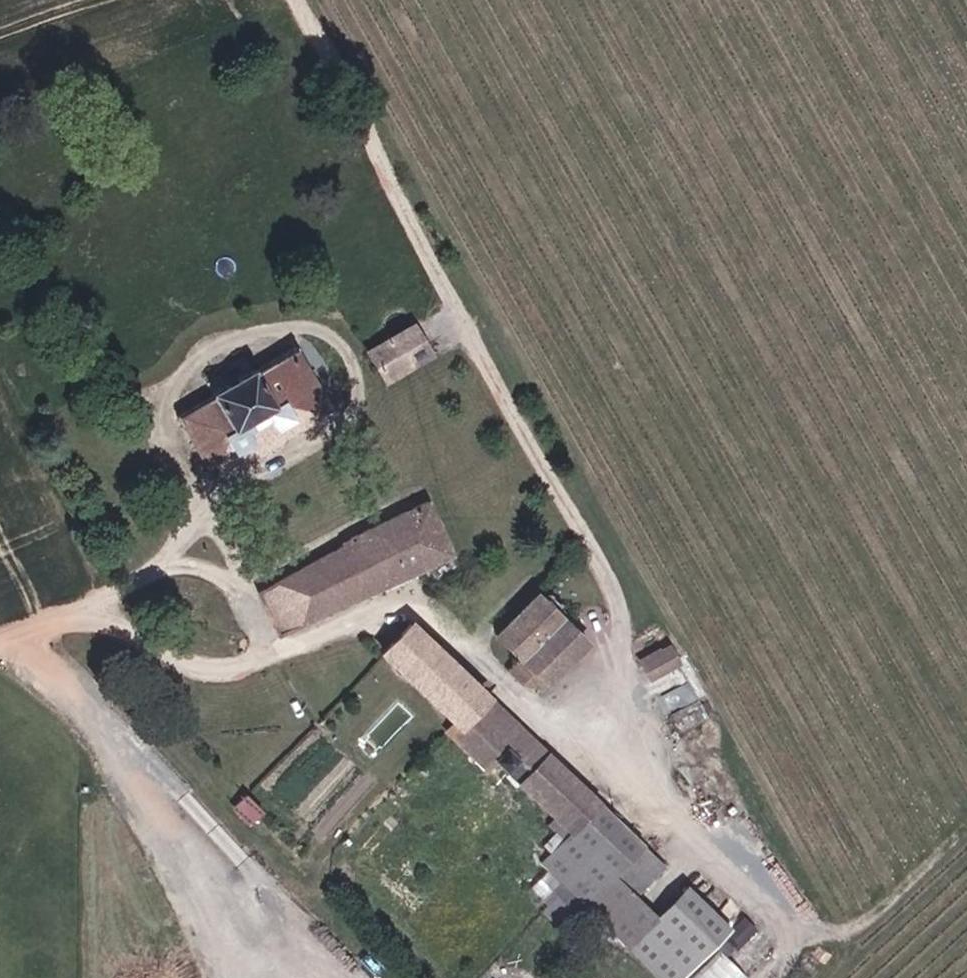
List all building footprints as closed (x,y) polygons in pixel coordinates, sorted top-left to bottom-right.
[(419,318),(369,349),(390,383),(440,352),(419,318)] [(349,401),(321,337),(207,385),(233,448),(349,401)] [(455,560),(428,502),(350,535),(256,590),(275,634),(455,560)] [(535,678),(576,635),(527,587),(486,631),(535,678)] [(381,645),(481,742),(476,747),(516,785),(521,780),(592,851),(565,880),(608,921),(654,874),(665,861),(657,854),(651,847),(650,847),(509,712),(410,617),(381,645)] [(670,639),(640,658),(654,681),(685,662),(670,639)] [(731,955),(758,929),(748,918),(686,977),(743,977),(748,973),(731,955)]
